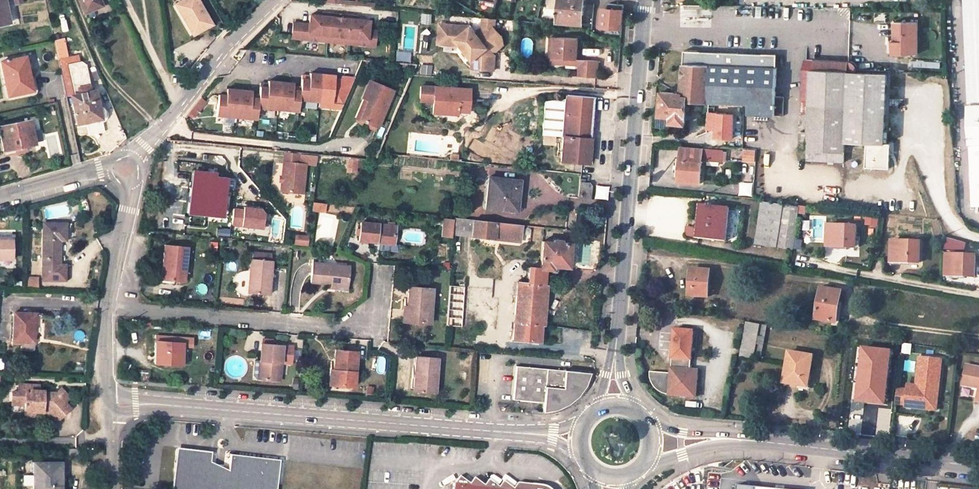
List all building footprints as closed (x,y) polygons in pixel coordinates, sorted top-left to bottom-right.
[(8,22),(4,0),(0,0),(0,24),(8,22)] [(84,12),(101,5),(99,0),(79,0),(84,12)] [(211,24),(197,0),(183,0),(175,4),(192,34),(211,24)] [(557,22),(582,24),(584,0),(559,0),(557,22)] [(967,103),(978,103),(978,0),(962,0),(967,103)] [(625,4),(609,3),(609,8),(608,11),(604,10),(603,26),(623,28),(624,14),(625,4)] [(311,25),(295,24),(293,39),(374,47),(376,31),(369,30),(370,21),(358,20),(358,16),(325,13),(324,17),(312,16),(311,25)] [(476,33),(489,49),(496,50),(502,44),(495,35),(496,19),(481,18),(481,26),(476,33)] [(894,22),(894,41),(898,41),(898,53),(918,53),(918,22),(894,22)] [(471,27),(440,24),(438,44),(462,46),(472,59),(472,67),(493,70),(494,55),(489,55),(489,49),(476,33),(471,27)] [(580,60),(581,39),(554,37),(553,49),(559,50),(558,59),(564,60),(564,64),(579,65),(580,60)] [(559,50),(553,49),(552,63),(564,64),(564,60),(558,59),(559,50)] [(684,50),(681,88),(681,92),(687,92),(687,100),(743,103),(747,103),(747,113),(775,115),(776,95),(778,53),(684,50)] [(1,61),(8,96),(32,91),(29,77),(25,77),(21,58),(1,61)] [(83,61),(68,64),(74,91),(77,90),(78,93),(91,90),(86,67),(83,61)] [(598,62),(583,61),(583,65),(582,77),(597,78),(598,62)] [(845,151),(886,153),(886,138),(852,137),(849,72),(849,70),(811,68),(809,100),(802,100),(801,114),(809,114),(808,150),(845,151)] [(852,137),(886,138),(888,73),(849,72),(852,137)] [(344,104),(355,80),(345,79),(340,78),(339,88),(332,87),(333,80),(308,78),(308,81),(307,84),(300,84),(299,96),(298,99),(344,104)] [(392,91),(369,81),(362,98),(363,99),(368,101),(360,120),(377,127),(392,91)] [(266,86),(266,89),(266,93),(258,92),(257,104),(257,107),(297,111),(298,99),(299,96),(291,95),(291,88),(266,86)] [(434,87),(422,86),(421,102),(433,103),(434,87)] [(469,112),(471,89),(434,87),(433,103),(433,113),(458,115),(458,112),(469,112)] [(78,93),(70,95),(77,124),(104,119),(105,118),(107,117),(107,115),(107,114),(107,113),(105,111),(104,110),(102,109),(100,110),(95,90),(91,90),(78,93)] [(681,92),(661,91),(659,115),(670,115),(670,122),(686,123),(687,100),(687,92),(681,92)] [(215,115),(256,119),(257,107),(257,104),(249,103),(250,97),(225,94),(225,101),(217,100),(215,115)] [(590,131),(593,97),(567,95),(566,99),(546,102),(543,135),(550,136),(563,136),(561,161),(587,163),(590,131)] [(784,96),(776,95),(775,115),(783,115),(784,96)] [(360,120),(368,101),(363,99),(355,118),(360,120)] [(967,103),(970,206),(978,206),(978,103),(967,103)] [(4,150),(34,145),(30,121),(0,127),(0,134),(4,150)] [(681,146),(678,179),(700,181),(701,159),(702,148),(681,146)] [(702,148),(701,159),(722,161),(723,150),(702,148)] [(745,148),(744,161),(756,162),(757,149),(745,148)] [(845,161),(845,151),(808,150),(807,160),(845,161)] [(300,153),(286,152),(282,191),(304,193),(307,164),(299,163),(300,153)] [(318,155),(300,153),(299,163),(307,164),(317,165),(317,163),(318,155)] [(339,157),(318,155),(317,163),(339,165),(339,157)] [(364,160),(350,158),(349,170),(356,170),(357,166),(363,167),(364,160)] [(754,183),(755,170),(742,169),(741,182),(754,183)] [(205,212),(218,213),(220,191),(223,191),(224,179),(208,177),(208,173),(194,171),(189,214),(205,215),(205,212)] [(504,179),(488,177),(485,208),(513,211),(514,197),(517,198),(519,184),(504,183),(504,179)] [(591,186),(588,183),(579,182),(578,197),(589,199),(591,186)] [(323,203),(313,202),(312,209),(322,210),(323,203)] [(776,246),(783,205),(763,203),(756,244),(776,246)] [(725,240),(728,207),(702,204),(699,238),(725,240)] [(793,249),(799,207),(786,206),(780,247),(793,249)] [(265,207),(233,207),(233,227),(265,227),(265,207)] [(453,217),(444,216),(442,236),(452,237),(452,235),(453,217)] [(465,219),(453,217),(452,235),(464,236),(465,219)] [(465,219),(464,236),(519,241),(521,225),(480,220),(465,219)] [(361,223),(359,240),(379,242),(391,243),(393,243),(395,226),(361,223)] [(65,280),(65,266),(59,266),(59,241),(65,241),(65,224),(43,224),(41,279),(65,280)] [(856,246),(856,226),(829,225),(828,245),(856,246)] [(686,235),(694,236),(695,228),(687,227),(686,235)] [(309,235),(296,234),(295,246),(308,247),(309,235)] [(947,237),(947,254),(965,255),(966,242),(947,237)] [(12,260),(13,238),(3,238),(0,238),(0,260),(12,260)] [(552,239),(552,242),(542,241),(539,268),(539,269),(545,269),(545,270),(552,270),(552,267),(568,268),(570,243),(561,242),(561,240),(552,239)] [(920,262),(920,241),(892,240),(891,261),(920,262)] [(166,279),(183,281),(187,248),(165,246),(163,265),(167,265),(166,279)] [(976,256),(965,255),(947,254),(946,275),(975,276),(976,256)] [(272,261),(251,259),(250,272),(249,294),(250,294),(251,294),(253,295),(254,295),(256,295),(258,295),(270,296),(272,261)] [(315,263),(313,283),(327,284),(348,286),(350,266),(315,263)] [(528,267),(526,284),(543,285),(545,270),(545,269),(539,269),(539,268),(528,267)] [(708,296),(710,271),(692,270),(689,295),(708,296)] [(516,283),(514,313),(541,315),(543,285),(526,284),(516,283)] [(448,285),(445,325),(461,326),(464,286),(448,285)] [(408,287),(407,306),(409,307),(408,321),(428,323),(431,289),(408,287)] [(836,323),(841,291),(821,288),(816,319),(836,323)] [(537,342),(539,342),(540,326),(541,315),(514,313),(512,340),(532,341),(537,342)] [(33,342),(34,314),(13,314),(13,342),(33,342)] [(752,357),(758,325),(747,323),(741,354),(752,357)] [(766,326),(761,325),(754,357),(760,358),(766,326)] [(690,358),(693,331),(675,329),(673,357),(690,358)] [(181,365),(183,343),(156,341),(155,363),(181,365)] [(260,343),(259,360),(262,361),(260,379),(278,381),(280,360),(281,345),(260,343)] [(291,346),(281,345),(280,360),(290,361),(291,346)] [(356,352),(335,351),(334,363),(333,370),(337,370),(336,386),(353,387),(356,352)] [(789,352),(784,382),(804,385),(806,371),(809,372),(812,356),(789,352)] [(415,355),(413,375),(415,375),(415,387),(414,391),(433,393),(436,357),(415,355)] [(689,368),(690,358),(673,357),(671,373),(651,371),(650,372),(651,375),(651,378),(652,381),(654,383),(655,386),(657,388),(659,390),(662,391),(665,392),(667,393),(667,394),(693,396),(696,369),(689,368)] [(942,360),(919,357),(916,386),(907,385),(906,390),(897,389),(895,404),(905,405),(904,407),(924,410),(926,397),(937,398),(942,360)] [(966,363),(962,383),(973,385),(974,383),(978,384),(978,366),(966,363)] [(513,399),(544,402),(543,412),(545,412),(550,411),(554,410),(560,409),(562,408),(567,405),(572,402),(576,399),(579,396),(581,393),(584,388),(585,386),(587,382),(588,378),(589,376),(590,371),(515,366),(513,399)] [(39,384),(19,384),(18,392),(12,392),(12,402),(27,403),(27,404),(33,404),(33,411),(45,411),(56,420),(67,407),(61,402),(51,394),(45,401),(45,396),(42,396),(42,390),(39,390),(39,384)] [(55,389),(51,394),(61,402),(65,397),(55,389)] [(842,403),(840,420),(847,421),(849,404),(842,403)] [(174,468),(175,472),(175,476),(175,481),(175,485),(173,488),(276,488),(278,457),(229,453),(228,468),(220,466),(220,462),(211,461),(212,452),(208,453),(204,452),(200,452),(198,451),(198,453),(187,452),(187,451),(186,449),(185,449),(183,448),(181,448),(179,448),(178,449),(176,450),(176,452),(176,453),(177,454),(179,455),(178,468),(174,468)] [(60,462),(33,462),(33,475),(23,475),(23,485),(33,485),(33,488),(60,488),(60,462)] [(458,488),(499,488),(492,483),(486,488),(478,481),(472,487),(464,479),(458,485),(458,488)]
